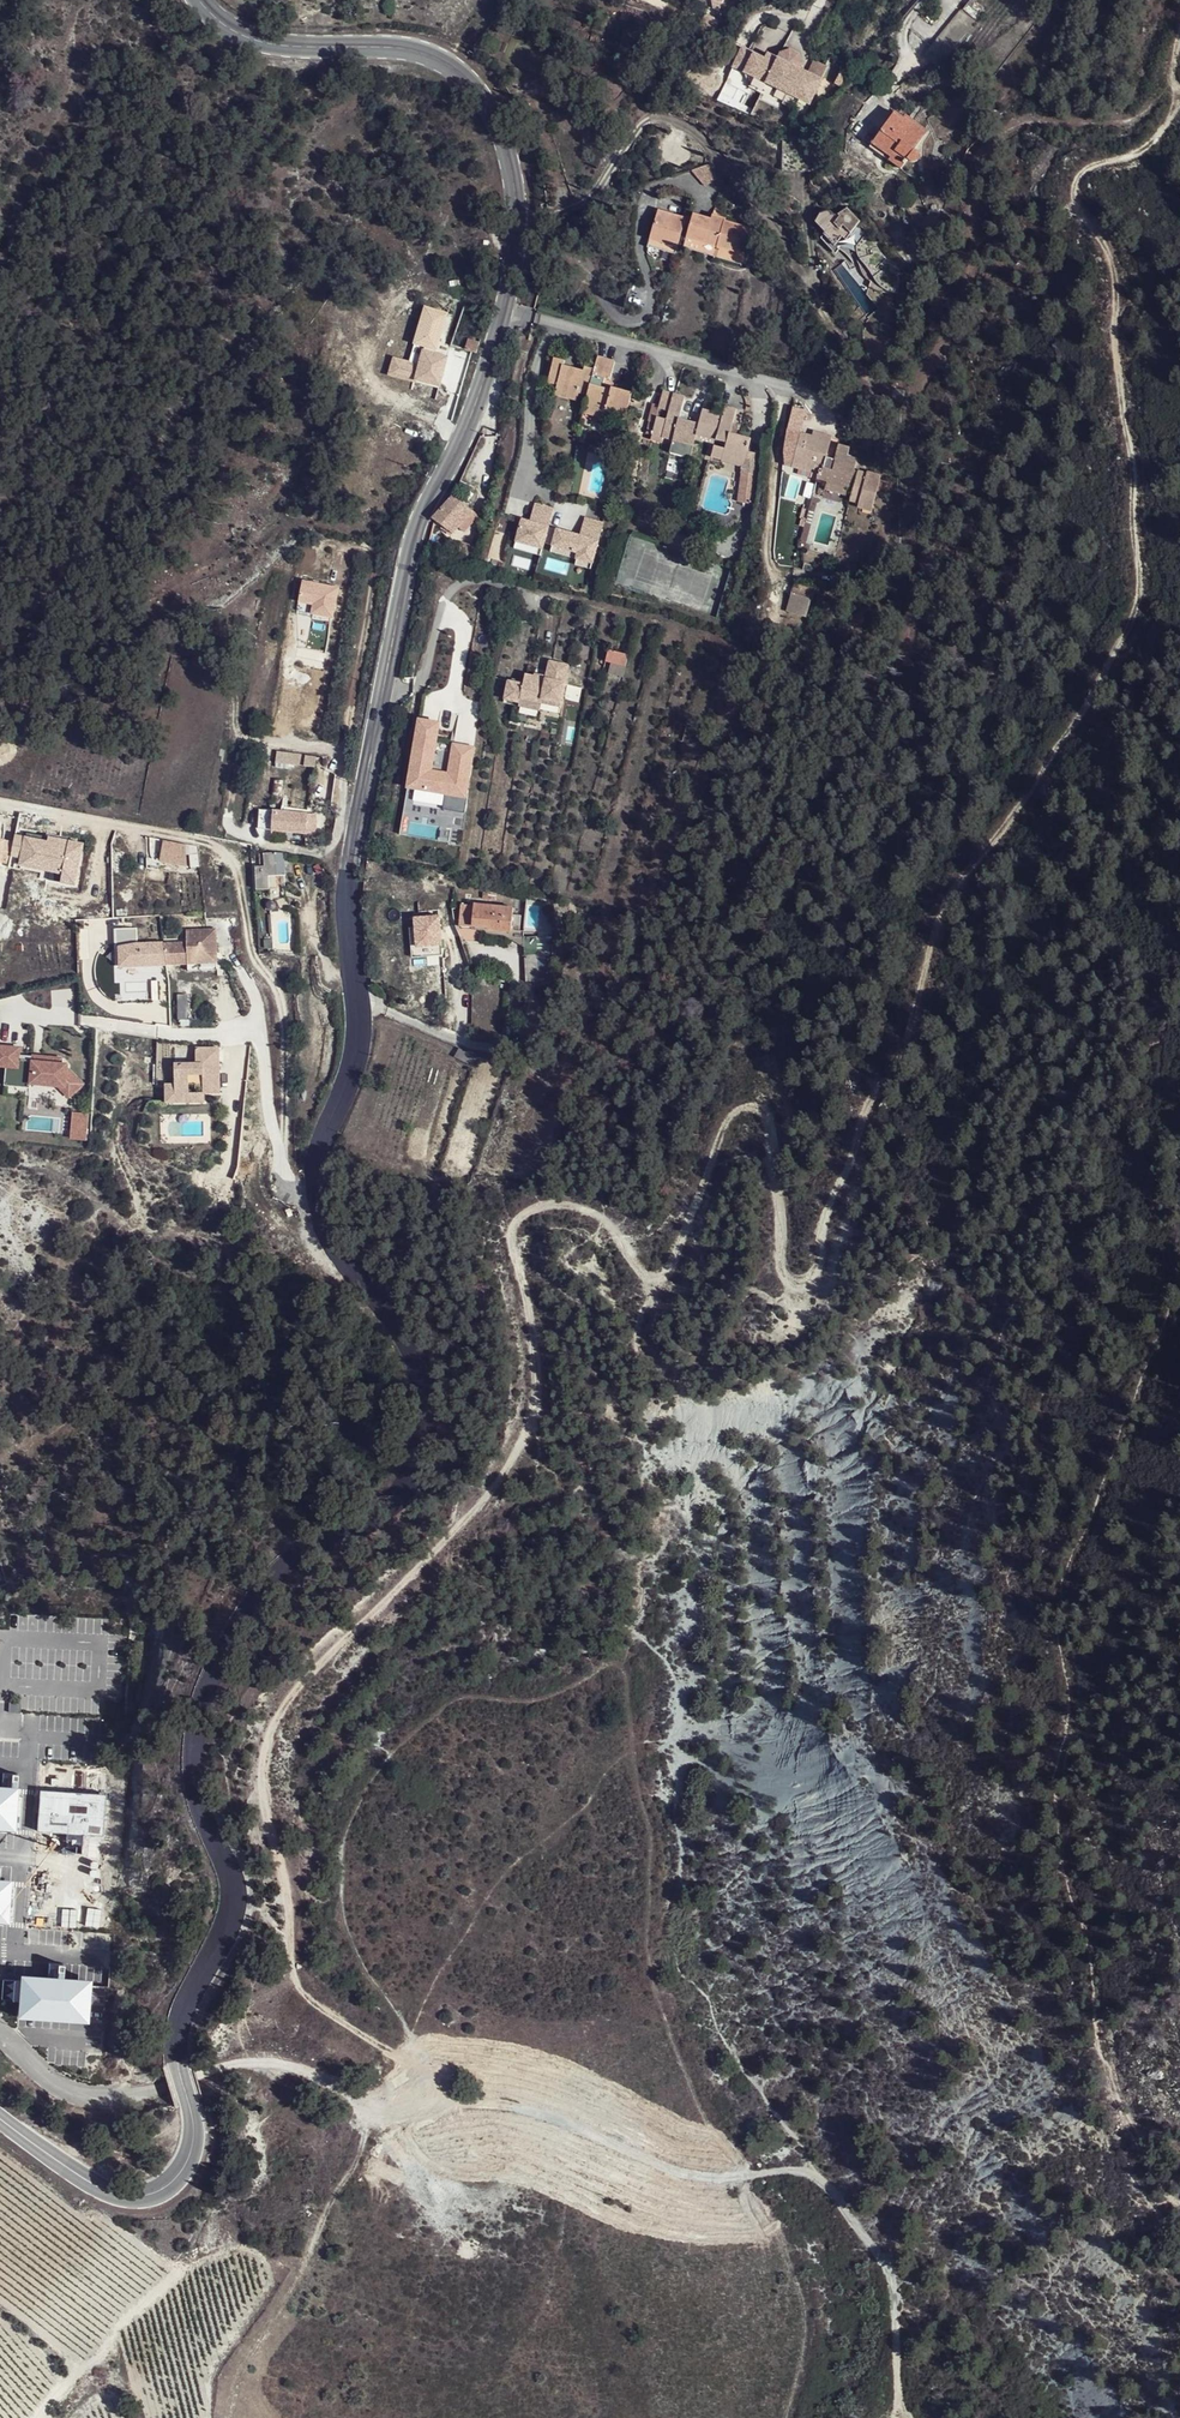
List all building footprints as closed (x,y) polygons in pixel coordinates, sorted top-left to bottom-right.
[(962,11),(976,22),(985,11),(973,0),(971,0),(964,9),(962,11)] [(962,11),(924,59),(938,70),(976,22),(962,11)] [(704,36),(710,26),(702,21),(696,31),(704,36)] [(713,43),(727,29),(718,23),(708,40),(713,43)] [(739,49),(729,69),(741,74),(782,94),(805,105),(823,68),(812,62),(805,75),(795,70),(798,65),(795,55),(786,51),(777,55),(774,60),(763,55),(761,60),(739,49)] [(836,82),(843,88),(850,82),(843,75),(836,82)] [(872,145),(890,158),(892,156),(904,165),(907,162),(911,164),(914,164),(916,163),(918,161),(918,160),(919,157),(917,153),(914,151),(927,133),(914,124),(912,127),(894,114),(872,145)] [(892,156),(890,158),(887,163),(899,171),(904,165),(892,156)] [(658,209),(648,244),(676,253),(678,246),(686,217),(658,209)] [(893,293),(898,295),(900,290),(900,285),(900,281),(899,279),(898,275),(897,273),(895,271),(889,263),(885,258),(881,254),(873,239),(869,234),(866,231),(860,226),(862,223),(850,209),(841,216),(838,217),(836,216),(835,215),(834,213),(832,213),(828,212),(827,213),(822,214),(817,223),(826,233),(825,235),(826,235),(825,237),(834,248),(836,246),(837,247),(846,235),(859,249),(854,255),(856,259),(859,264),(862,270),(864,276),(866,279),(869,282),(872,284),(870,289),(876,292),(881,294),(886,295),(891,296),(893,293)] [(743,263),(751,231),(725,224),(725,221),(711,218),(710,222),(692,217),(684,249),(743,263)] [(465,349),(477,353),(480,342),(468,339),(465,349)] [(422,349),(415,381),(442,387),(450,356),(422,349)] [(574,367),(569,389),(579,391),(580,389),(588,390),(585,406),(605,411),(607,403),(618,405),(617,409),(628,412),(628,410),(632,396),(633,392),(612,387),(611,389),(601,387),(601,384),(603,377),(609,378),(613,359),(598,354),(594,368),(584,367),(584,369),(574,367)] [(557,387),(569,389),(574,367),(563,364),(564,359),(554,357),(549,376),(559,379),(557,387)] [(548,385),(557,387),(559,379),(549,376),(548,385)] [(556,395),(567,397),(569,389),(557,387),(556,395)] [(569,389),(567,397),(578,399),(579,391),(569,389)] [(725,453),(745,458),(751,438),(731,431),(737,407),(725,404),(723,414),(703,408),(700,423),(679,417),(685,395),(663,389),(659,404),(653,403),(648,421),(650,421),(656,423),(653,434),(663,436),(664,430),(675,433),(674,435),(694,441),(696,435),(697,429),(717,435),(716,437),(726,440),(724,447),(714,444),(711,456),(723,459),(725,453)] [(628,410),(641,414),(645,399),(632,396),(628,410)] [(616,414),(617,409),(618,405),(607,403),(605,411),(616,414)] [(585,406),(583,413),(604,419),(605,411),(585,406)] [(647,433),(653,434),(656,423),(650,421),(647,433)] [(715,440),(716,437),(717,435),(697,429),(696,435),(715,440)] [(673,439),(674,435),(675,433),(664,430),(663,436),(673,439)] [(819,469),(818,473),(817,478),(827,481),(848,487),(853,489),(851,498),(859,500),(858,504),(872,508),(882,473),(869,469),(868,471),(856,468),(858,457),(848,454),(849,447),(838,444),(835,458),(827,455),(832,435),(814,430),(813,435),(812,439),(799,436),(794,454),(802,456),(801,462),(815,466),(816,461),(824,463),(822,469),(819,469)] [(661,442),(663,436),(653,434),(651,440),(661,442)] [(691,451),(694,441),(674,435),(673,439),(671,446),(691,451)] [(743,465),(745,458),(725,453),(723,459),(743,465)] [(794,454),(791,466),(814,472),(815,466),(801,462),(802,456),(794,454)] [(751,504),(755,476),(742,475),(739,503),(751,504)] [(751,504),(762,504),(764,476),(755,476),(751,504)] [(845,494),(848,487),(827,481),(824,488),(845,494)] [(432,518),(435,520),(452,533),(472,511),(453,495),(432,518)] [(549,524),(553,509),(535,503),(532,519),(520,517),(513,547),(540,555),(544,542),(549,524)] [(549,524),(544,542),(574,551),(572,559),(593,566),(604,523),(585,517),(580,532),(549,524)] [(857,601),(862,584),(855,582),(850,599),(857,601)] [(795,585),(794,591),(809,595),(811,589),(795,585)] [(790,591),(784,610),(805,616),(811,597),(790,591)] [(611,662),(626,666),(629,654),(619,651),(608,648),(605,661),(611,662)] [(653,656),(650,655),(645,653),(642,653),(637,671),(648,674),(653,656)] [(505,698),(520,701),(521,697),(542,700),(542,696),(561,699),(568,663),(549,659),(546,677),(525,672),(523,682),(508,679),(505,698)] [(609,672),(624,676),(626,666),(611,662),(609,672)] [(520,701),(519,704),(540,707),(542,700),(521,697),(520,701)] [(675,739),(686,742),(689,727),(678,724),(675,739)] [(682,755),(686,742),(675,739),(671,752),(682,755)] [(277,753),(276,764),(314,768),(316,756),(277,753)] [(284,780),(274,780),(272,796),(283,795),(284,780)] [(308,813),(272,811),(260,809),(258,830),(306,834),(308,813)] [(308,813),(306,834),(313,835),(315,813),(308,813)] [(6,840),(3,862),(11,863),(10,867),(40,873),(39,879),(49,881),(50,877),(75,883),(83,843),(27,830),(26,838),(16,836),(15,841),(6,840)] [(187,847),(166,843),(161,864),(188,869),(187,847)] [(269,877),(275,876),(286,875),(284,853),(259,854),(259,867),(255,868),(257,890),(270,888),(269,877)] [(496,891),(483,889),(482,898),(495,899),(496,891)] [(514,906),(473,902),(472,905),(461,903),(460,925),(471,926),(471,928),(512,931),(513,929),(519,929),(520,915),(514,914),(514,906)] [(141,966),(176,965),(200,963),(200,959),(216,957),(214,928),(193,930),(193,943),(185,943),(138,947),(141,966)] [(185,932),(185,943),(193,943),(193,930),(185,932)] [(524,936),(524,956),(525,980),(552,979),(551,955),(544,956),(543,935),(524,936)] [(274,936),(275,952),(283,952),(282,936),(274,936)] [(115,948),(117,968),(141,966),(138,947),(115,948)] [(179,1021),(188,1020),(187,996),(179,996),(179,1021)] [(87,1082),(68,1063),(41,1061),(41,1055),(22,1055),(23,1045),(0,1043),(0,1068),(6,1069),(5,1090),(33,1092),(33,1082),(60,1085),(70,1099),(87,1082)] [(221,1089),(218,1044),(194,1045),(194,1060),(174,1062),(176,1092),(190,1091),(190,1081),(196,1081),(204,1081),(205,1090),(221,1089)] [(471,1066),(475,1057),(457,1048),(454,1058),(471,1066)] [(197,1090),(205,1090),(204,1081),(196,1081),(197,1090)] [(286,1210),(289,1217),(294,1215),(291,1208),(286,1210)] [(9,1702),(9,1713),(21,1713),(21,1703),(9,1702)] [(40,1791),(37,1832),(103,1836),(106,1795),(40,1791)] [(14,1828),(17,1794),(0,1792),(0,1827),(14,1828)] [(8,1922),(10,1886),(0,1885),(0,1921),(8,1922)] [(21,1979),(20,2005),(71,2009),(73,1983),(21,1979)] [(71,2009),(20,2005),(19,2017),(88,2022),(91,1985),(73,1983),(71,2009)]
